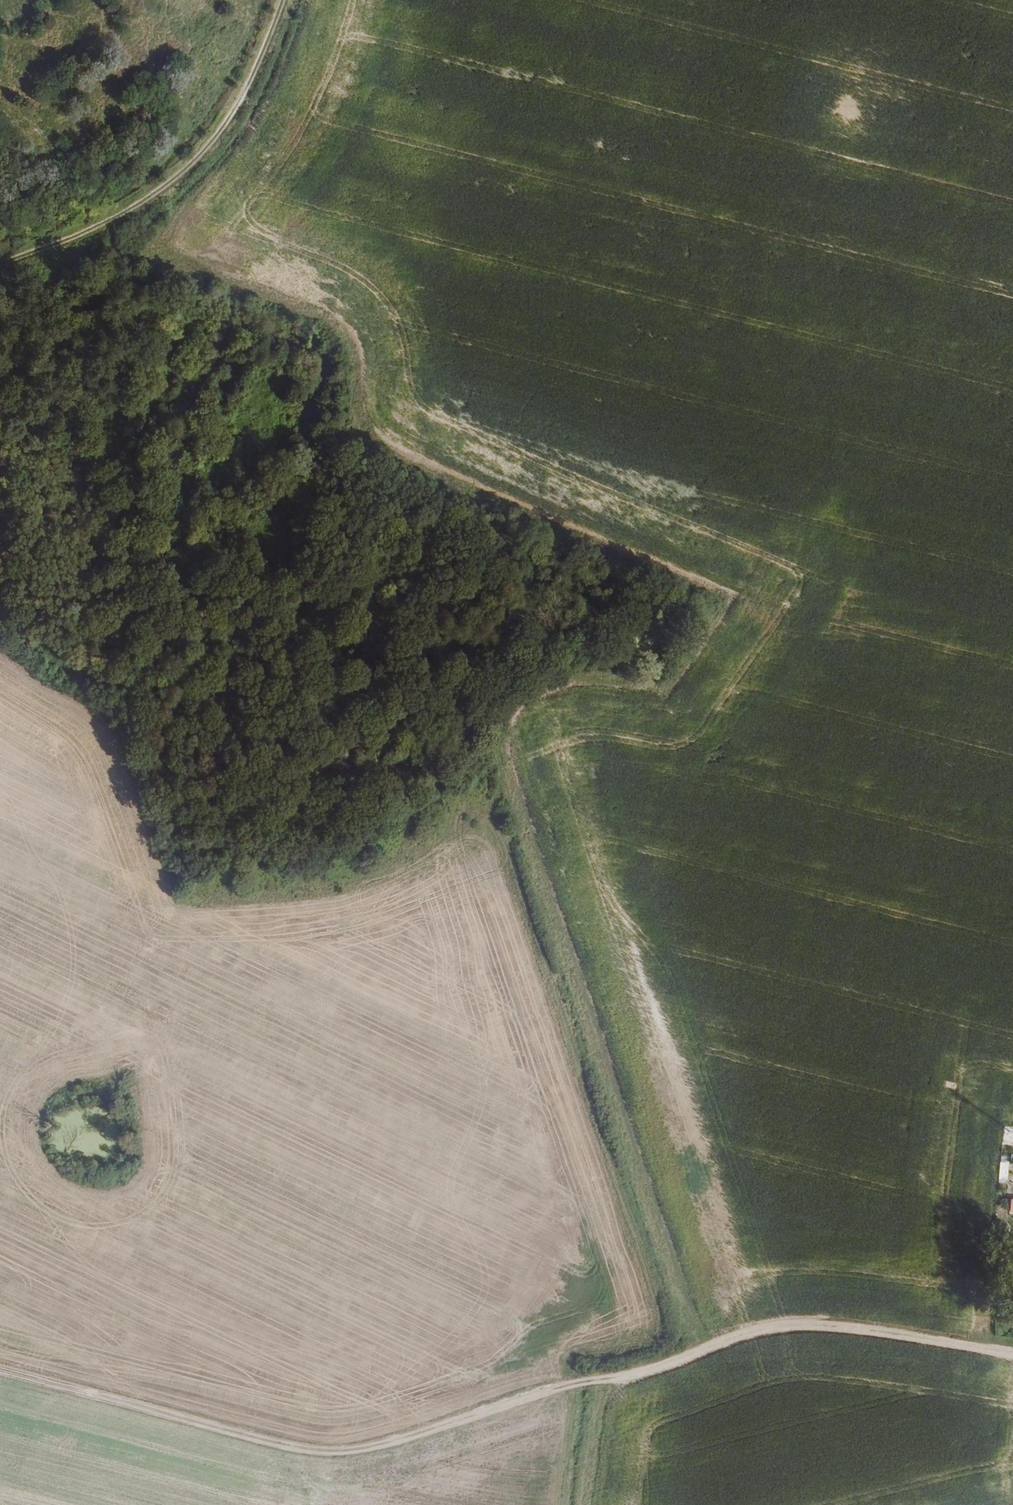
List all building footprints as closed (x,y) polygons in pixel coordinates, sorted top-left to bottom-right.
[(1008,1183),(1010,1156),(1001,1155),(999,1182),(1008,1183)]
